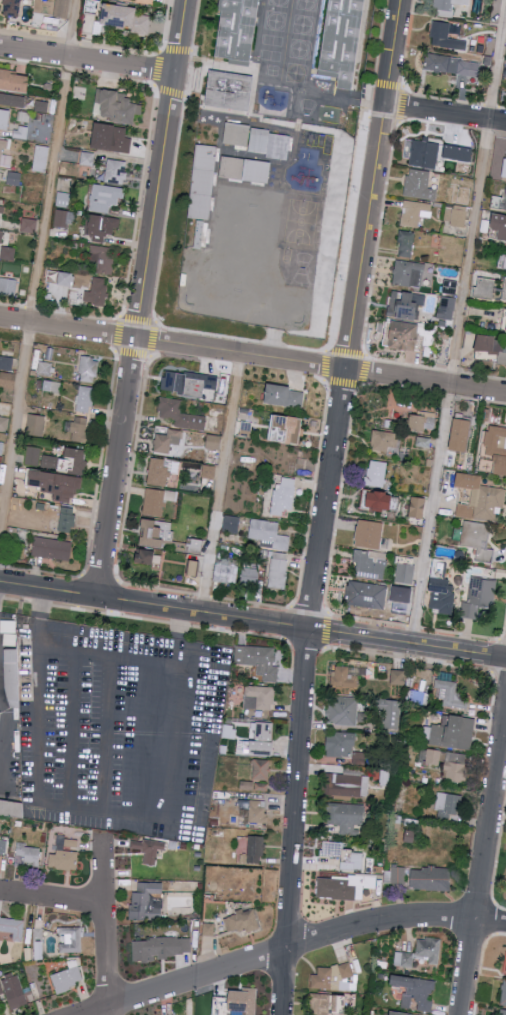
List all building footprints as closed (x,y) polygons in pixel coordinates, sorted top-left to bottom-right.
[(3,16),(19,16),(20,0),(4,0),(3,16)] [(55,17),(70,18),(70,0),(55,0),(55,17)] [(214,58),(223,0),(260,0),(251,64),(214,58)] [(318,70),(328,0),(364,0),(351,91),(336,89),(338,73),(318,70)] [(453,12),(454,4),(469,6),(470,0),(434,0),(432,8),(453,12)] [(140,7),(106,2),(102,23),(133,28),(132,33),(149,35),(152,16),(139,14),(140,7)] [(102,33),(102,21),(95,21),(95,12),(83,12),(82,33),(102,33)] [(466,50),(467,40),(448,37),(450,22),(434,20),(430,45),(466,50)] [(427,53),(425,69),(478,77),(480,61),(427,53)] [(31,73),(0,70),(0,89),(30,92),(31,73)] [(248,113),(204,106),(209,71),(253,78),(248,113)] [(134,123),(136,114),(141,115),(143,105),(130,103),(132,94),(98,88),(94,108),(104,109),(103,118),(134,123)] [(27,109),(29,97),(0,92),(0,104),(27,109)] [(8,130),(10,110),(0,108),(0,129),(8,130)] [(127,127),(97,122),(93,147),(130,153),(132,138),(125,137),(127,127)] [(285,161),(266,158),(267,154),(233,150),(235,146),(222,144),(225,123),(249,126),(251,129),(269,131),(269,135),(288,137),(285,161)] [(27,139),(28,126),(15,125),(14,138),(27,139)] [(13,155),(6,154),(8,139),(0,138),(0,165),(12,167),(13,155)] [(409,164),(436,168),(440,143),(413,139),(409,164)] [(50,146),(35,144),(32,170),(47,172),(50,146)] [(443,158),(471,162),(473,147),(445,144),(443,158)] [(208,221),(186,219),(194,145),(216,148),(208,221)] [(81,164),(93,165),(94,152),(82,151),(81,164)] [(269,164),(266,186),(219,179),(222,157),(269,164)] [(128,161),(108,159),(106,182),(126,184),(128,161)] [(437,199),(437,189),(429,188),(430,171),(408,169),(405,196),(437,199)] [(7,183),(21,185),(22,172),(9,171),(7,183)] [(468,201),(470,186),(457,184),(455,199),(468,201)] [(93,211),(110,212),(110,205),(119,205),(120,198),(125,198),(125,186),(94,185),(93,211)] [(71,208),(73,193),(58,191),(56,206),(71,208)] [(433,204),(405,200),(401,225),(419,228),(421,216),(431,218),(433,204)] [(466,225),(467,207),(447,206),(446,224),(466,225)] [(69,210),(56,209),(55,226),(68,226),(69,210)] [(505,240),(505,215),(493,213),(491,229),(498,230),(497,239),(505,240)] [(117,236),(119,218),(88,214),(86,233),(117,236)] [(22,232),(37,233),(38,218),(23,218),(22,232)] [(412,258),(415,232),(401,231),(398,256),(412,258)] [(1,259),(15,261),(17,248),(3,245),(1,259)] [(91,261),(98,261),(97,274),(114,274),(115,246),(91,245),(91,261)] [(420,288),(423,264),(396,259),(393,284),(420,288)] [(74,286),(76,273),(60,270),(58,284),(74,286)] [(18,279),(0,277),(0,278),(0,295),(16,296),(18,279)] [(92,291),(85,290),(85,304),(106,305),(108,278),(93,277),(92,291)] [(389,317),(420,320),(421,305),(425,306),(426,294),(402,292),(391,290),(389,317)] [(417,351),(421,324),(394,320),(393,329),(387,328),(385,346),(417,351)] [(499,353),(498,364),(505,365),(505,338),(478,335),(477,351),(499,353)] [(14,357),(0,355),(0,369),(13,370),(14,357)] [(100,358),(82,356),(79,381),(98,382),(100,358)] [(51,376),(53,362),(40,360),(38,374),(51,376)] [(218,390),(219,376),(165,370),(162,391),(205,395),(206,388),(218,390)] [(16,373),(0,371),(0,372),(0,386),(15,387),(16,373)] [(44,390),(60,392),(61,381),(45,380),(44,390)] [(305,392),(294,390),(294,386),(270,382),(267,402),(303,408),(305,392)] [(95,387),(81,385),(77,410),(91,413),(95,387)] [(183,400),(161,397),(159,417),(175,419),(174,426),(205,430),(207,416),(182,413),(183,400)] [(435,431),(436,413),(409,412),(409,430),(435,431)] [(26,433),(44,435),(46,415),(28,413),(26,433)] [(300,444),(304,418),(274,413),(270,439),(300,444)] [(86,443),(90,418),(75,415),(71,440),(86,443)] [(8,432),(10,417),(0,416),(0,431),(8,432)] [(469,451),(471,419),(454,418),(451,449),(469,451)] [(486,425),(481,471),(505,474),(505,427),(486,425)] [(167,435),(156,433),(153,451),(170,453),(172,443),(181,445),(183,431),(168,429),(167,435)] [(389,451),(389,448),(397,448),(398,432),(373,431),(372,451),(389,451)] [(222,436),(209,434),(206,447),(219,450),(222,436)] [(42,448),(28,445),(25,463),(39,466),(42,448)] [(90,450),(69,447),(67,458),(43,454),(41,468),(86,474),(90,450)] [(172,466),(165,465),(166,459),(151,457),(148,485),(169,486),(170,473),(171,473),(172,466)] [(385,487),(387,462),(369,461),(367,486),(385,487)] [(82,478),(34,468),(30,484),(44,487),(43,491),(60,494),(59,501),(70,503),(71,496),(79,497),(82,478)] [(470,505),(457,503),(456,516),(495,520),(497,507),(505,508),(505,496),(505,488),(481,485),(482,475),(458,472),(456,486),(472,488),(470,505)] [(282,485),(277,484),(271,513),(284,516),(286,508),(292,510),(298,479),(283,476),(282,485)] [(177,491),(146,488),(143,514),(165,516),(167,501),(176,502),(177,491)] [(393,512),(396,494),(373,490),(370,508),(393,512)] [(425,518),(427,498),(413,496),(411,517),(425,518)] [(73,532),(77,508),(62,506),(59,530),(73,532)] [(238,532),(241,518),(226,515),(223,529),(238,532)] [(142,545),(166,547),(166,541),(172,541),(174,522),(144,519),(142,545)] [(280,522),(251,519),(249,539),(274,541),(273,549),(289,551),(291,536),(279,535),(280,522)] [(384,522),(359,520),(356,546),(382,548),(384,522)] [(494,549),(487,549),(491,524),(464,520),(460,545),(477,548),(475,559),(492,561),(494,549)] [(71,560),(73,540),(35,537),(33,556),(71,560)] [(157,565),(159,552),(137,549),(135,562),(157,565)] [(384,579),(386,553),(355,549),(352,576),(384,579)] [(290,554),(274,551),(267,586),(284,589),(290,554)] [(201,561),(189,560),(188,575),(199,576),(201,561)] [(395,581),(413,584),(416,565),(398,562),(395,581)] [(237,567),(214,566),(213,582),(236,583),(237,567)] [(256,588),(259,569),(242,567),(239,585),(256,588)] [(429,608),(440,609),(439,613),(451,615),(457,580),(434,576),(429,608)] [(495,606),(496,579),(470,577),(469,602),(461,602),(461,618),(478,618),(478,605),(495,606)] [(384,609),(387,586),(348,580),(345,603),(384,609)] [(256,665),(256,679),(278,680),(278,666),(275,666),(276,647),(236,645),(235,664),(256,665)] [(332,686),(358,687),(358,676),(367,676),(367,667),(333,666),(332,686)] [(391,684),(405,685),(405,671),(392,670),(391,684)] [(456,692),(458,682),(436,679),(434,697),(445,699),(444,705),(468,708),(470,694),(456,692)] [(245,709),(274,710),(275,686),(245,686),(245,709)] [(357,726),(358,697),(330,696),(329,725),(357,726)] [(401,700),(381,700),(380,713),(385,713),(384,728),(400,728),(401,700)] [(472,749),(475,717),(443,714),(442,725),(432,724),(430,746),(472,749)] [(274,722),(252,722),(251,742),(247,742),(247,752),(274,753),(275,741),(273,740),(274,722)] [(326,756),(353,757),(353,763),(367,764),(367,752),(355,752),(356,733),(337,732),(336,736),(327,736),(326,756)] [(425,763),(439,765),(439,762),(447,763),(445,779),(464,782),(468,755),(427,748),(425,763)] [(254,780),(270,780),(270,759),(254,759),(254,780)] [(370,778),(327,772),(324,793),(367,799),(370,778)] [(268,782),(241,782),(241,791),(268,792),(268,782)] [(461,814),(462,794),(437,793),(436,818),(450,819),(451,814),(461,814)] [(25,820),(0,816),(0,800),(27,804),(25,820)] [(266,807),(264,807),(264,800),(250,800),(249,822),(266,822),(266,807)] [(365,804),(326,803),(325,825),(340,825),(340,834),(356,835),(357,823),(364,824),(365,804)] [(264,863),(265,836),(249,835),(248,863),(264,863)] [(167,843),(133,838),(131,848),(146,850),(143,863),(157,865),(159,849),(166,850),(167,843)] [(344,842),(322,841),(322,855),(342,857),(341,869),(363,871),(364,851),(344,850),(344,842)] [(15,866),(40,867),(40,848),(26,847),(26,843),(16,842),(15,866)] [(49,851),(49,869),(78,869),(78,852),(49,851)] [(452,891),(452,869),(412,867),(412,889),(452,891)] [(385,868),(384,883),(405,884),(406,869),(385,868)] [(317,898),(362,900),(363,888),(375,888),(376,877),(318,875),(317,898)] [(164,882),(138,882),(138,892),(132,892),(131,920),(149,920),(149,913),(163,914),(164,882)] [(254,909),(244,912),(244,911),(224,917),(229,933),(247,928),(249,932),(260,929),(254,909)] [(0,917),(0,931),(13,933),(12,941),(22,942),(25,920),(0,917)] [(215,923),(203,922),(202,936),(214,936),(215,923)] [(65,934),(66,943),(60,943),(61,952),(82,952),(82,926),(59,927),(59,935),(65,934)] [(134,962),(156,961),(156,957),(192,956),(191,937),(133,939),(134,962)] [(441,939),(418,937),(416,954),(395,951),(393,966),(412,968),(413,957),(429,959),(428,964),(439,965),(441,939)] [(51,974),(56,991),(84,983),(77,959),(67,961),(69,969),(51,974)] [(312,989),(351,990),(351,966),(318,965),(318,974),(312,974),(312,989)] [(27,1006),(20,973),(3,977),(9,1009),(27,1006)] [(435,980),(395,975),(394,986),(404,987),(402,1008),(411,1009),(412,998),(419,999),(417,1010),(431,1012),(435,980)] [(229,988),(229,997),(214,996),(213,1014),(256,1014),(257,989),(229,988)]
